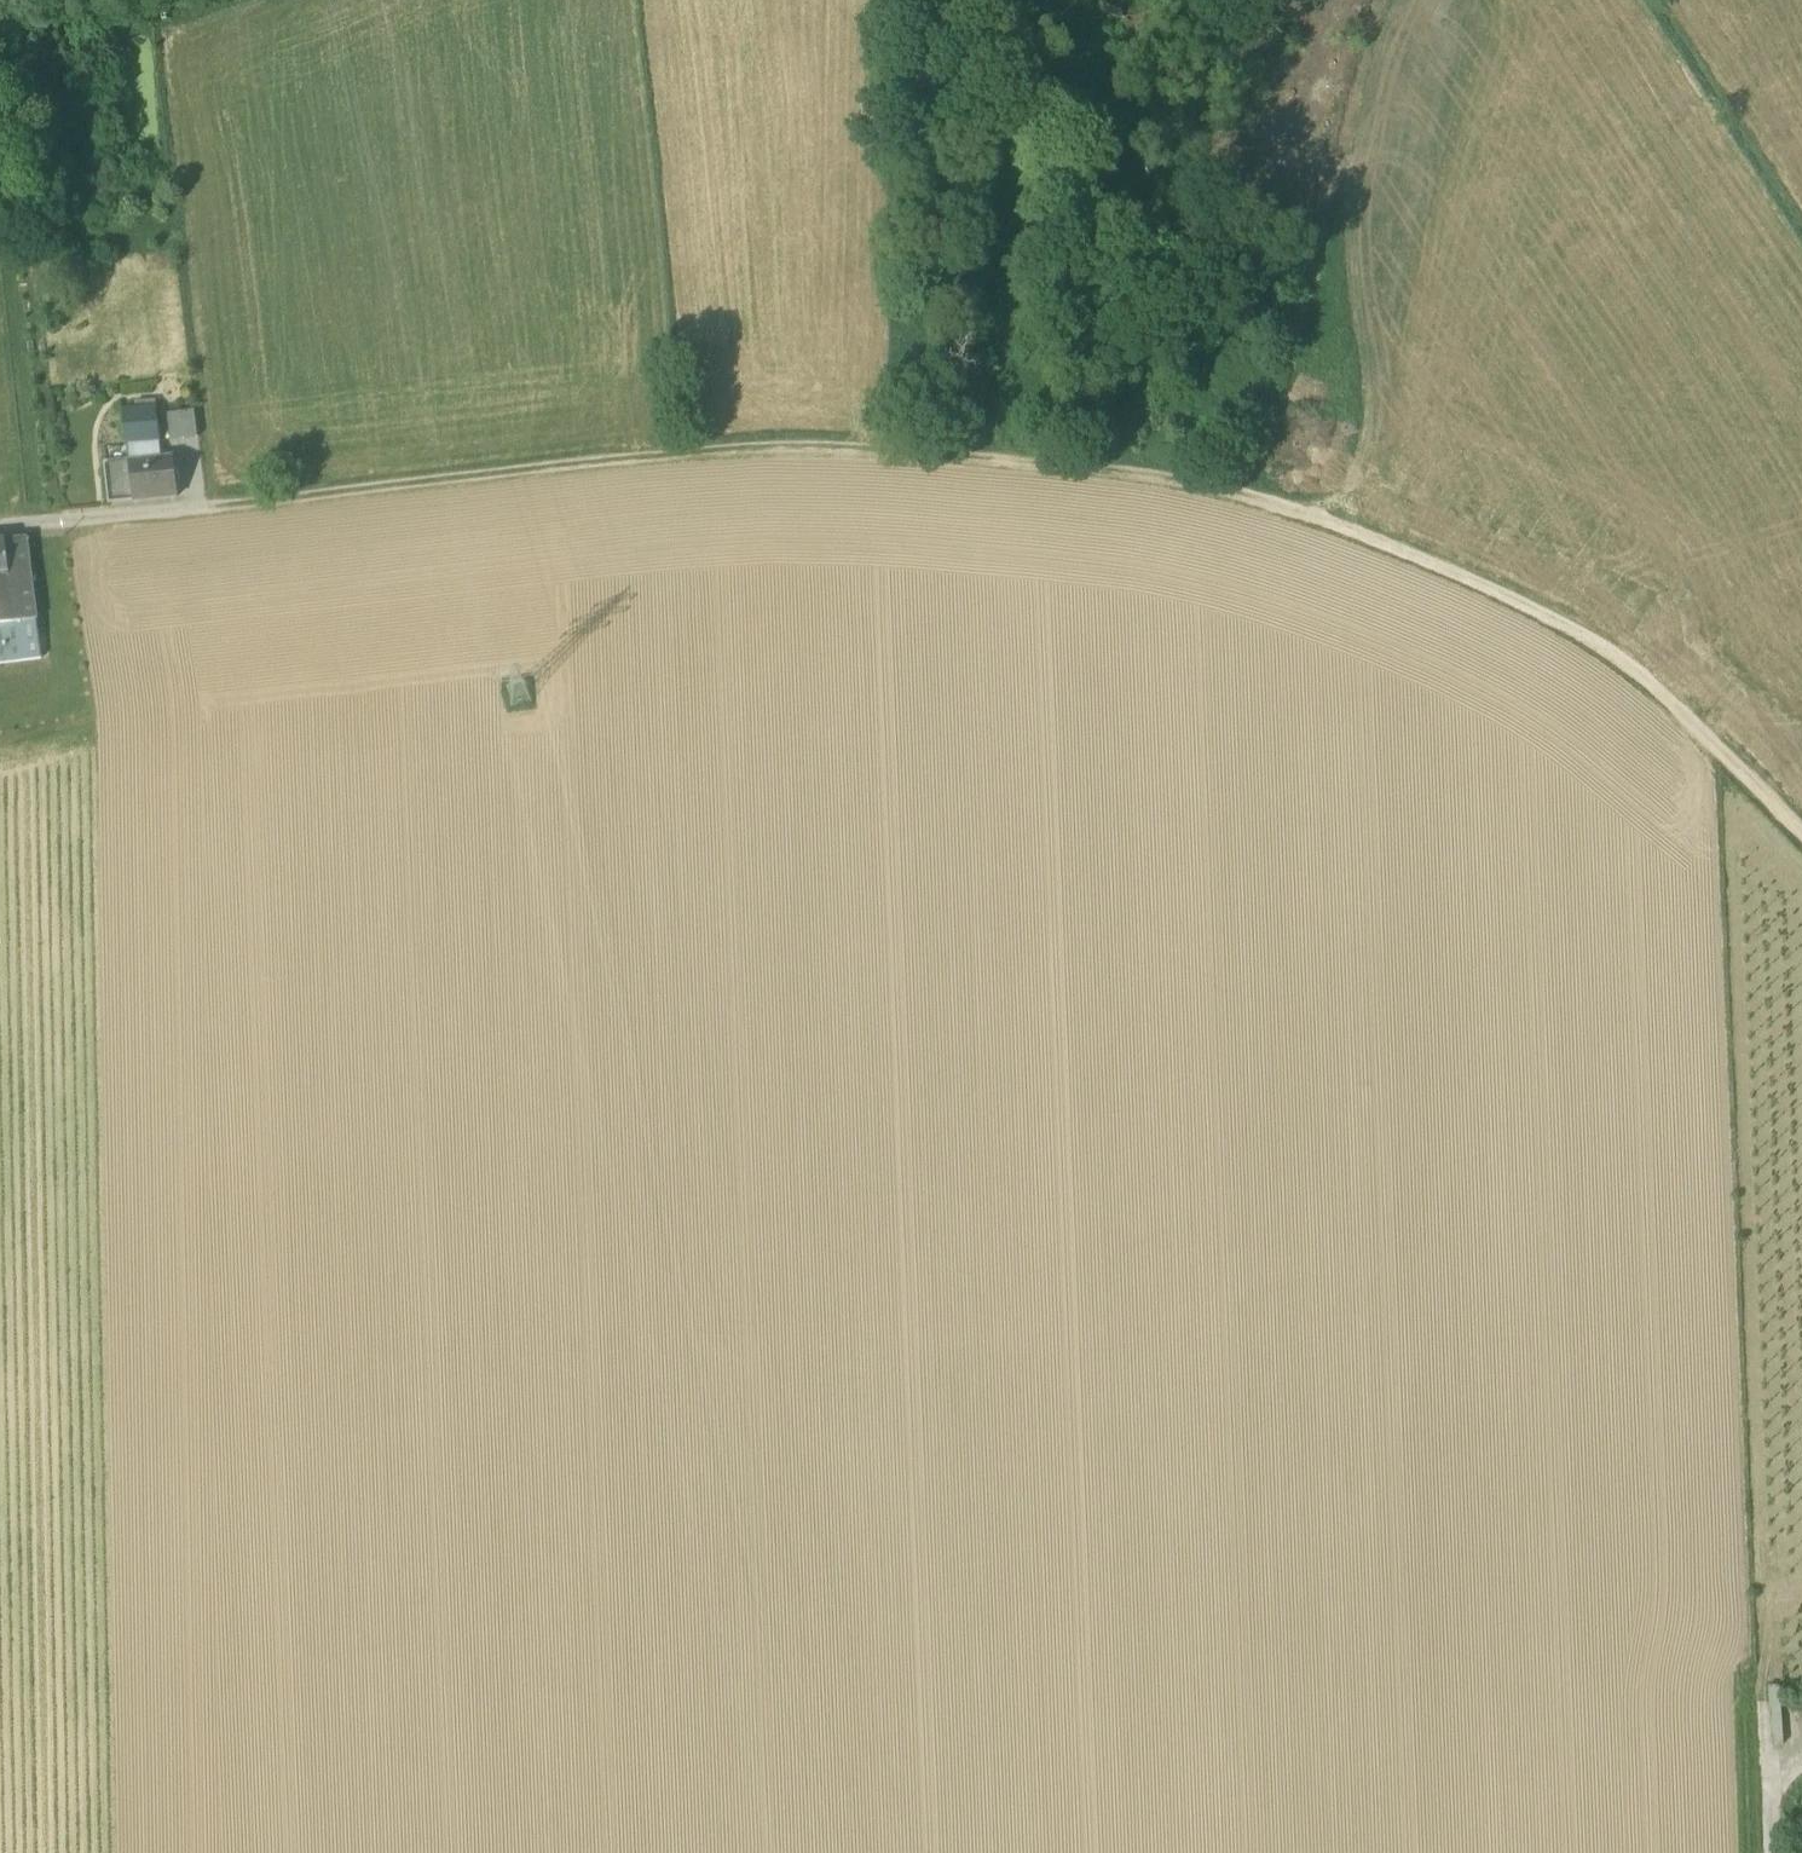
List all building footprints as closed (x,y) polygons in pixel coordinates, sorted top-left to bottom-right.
[(143,403),(144,413),(158,412),(157,401),(143,403)] [(171,408),(175,445),(200,442),(196,406),(171,408)] [(161,443),(158,412),(144,413),(124,415),(128,447),(161,443)] [(128,447),(130,465),(135,500),(178,496),(174,460),(163,461),(161,443),(128,447)] [(108,503),(135,500),(130,465),(105,468),(108,503)] [(31,574),(26,540),(0,543),(0,579),(31,574)] [(15,624),(12,595),(33,591),(31,574),(0,579),(0,627),(15,624)] [(36,620),(33,591),(12,595),(15,624),(36,620)] [(41,657),(36,620),(15,624),(0,627),(0,664),(41,657)]
